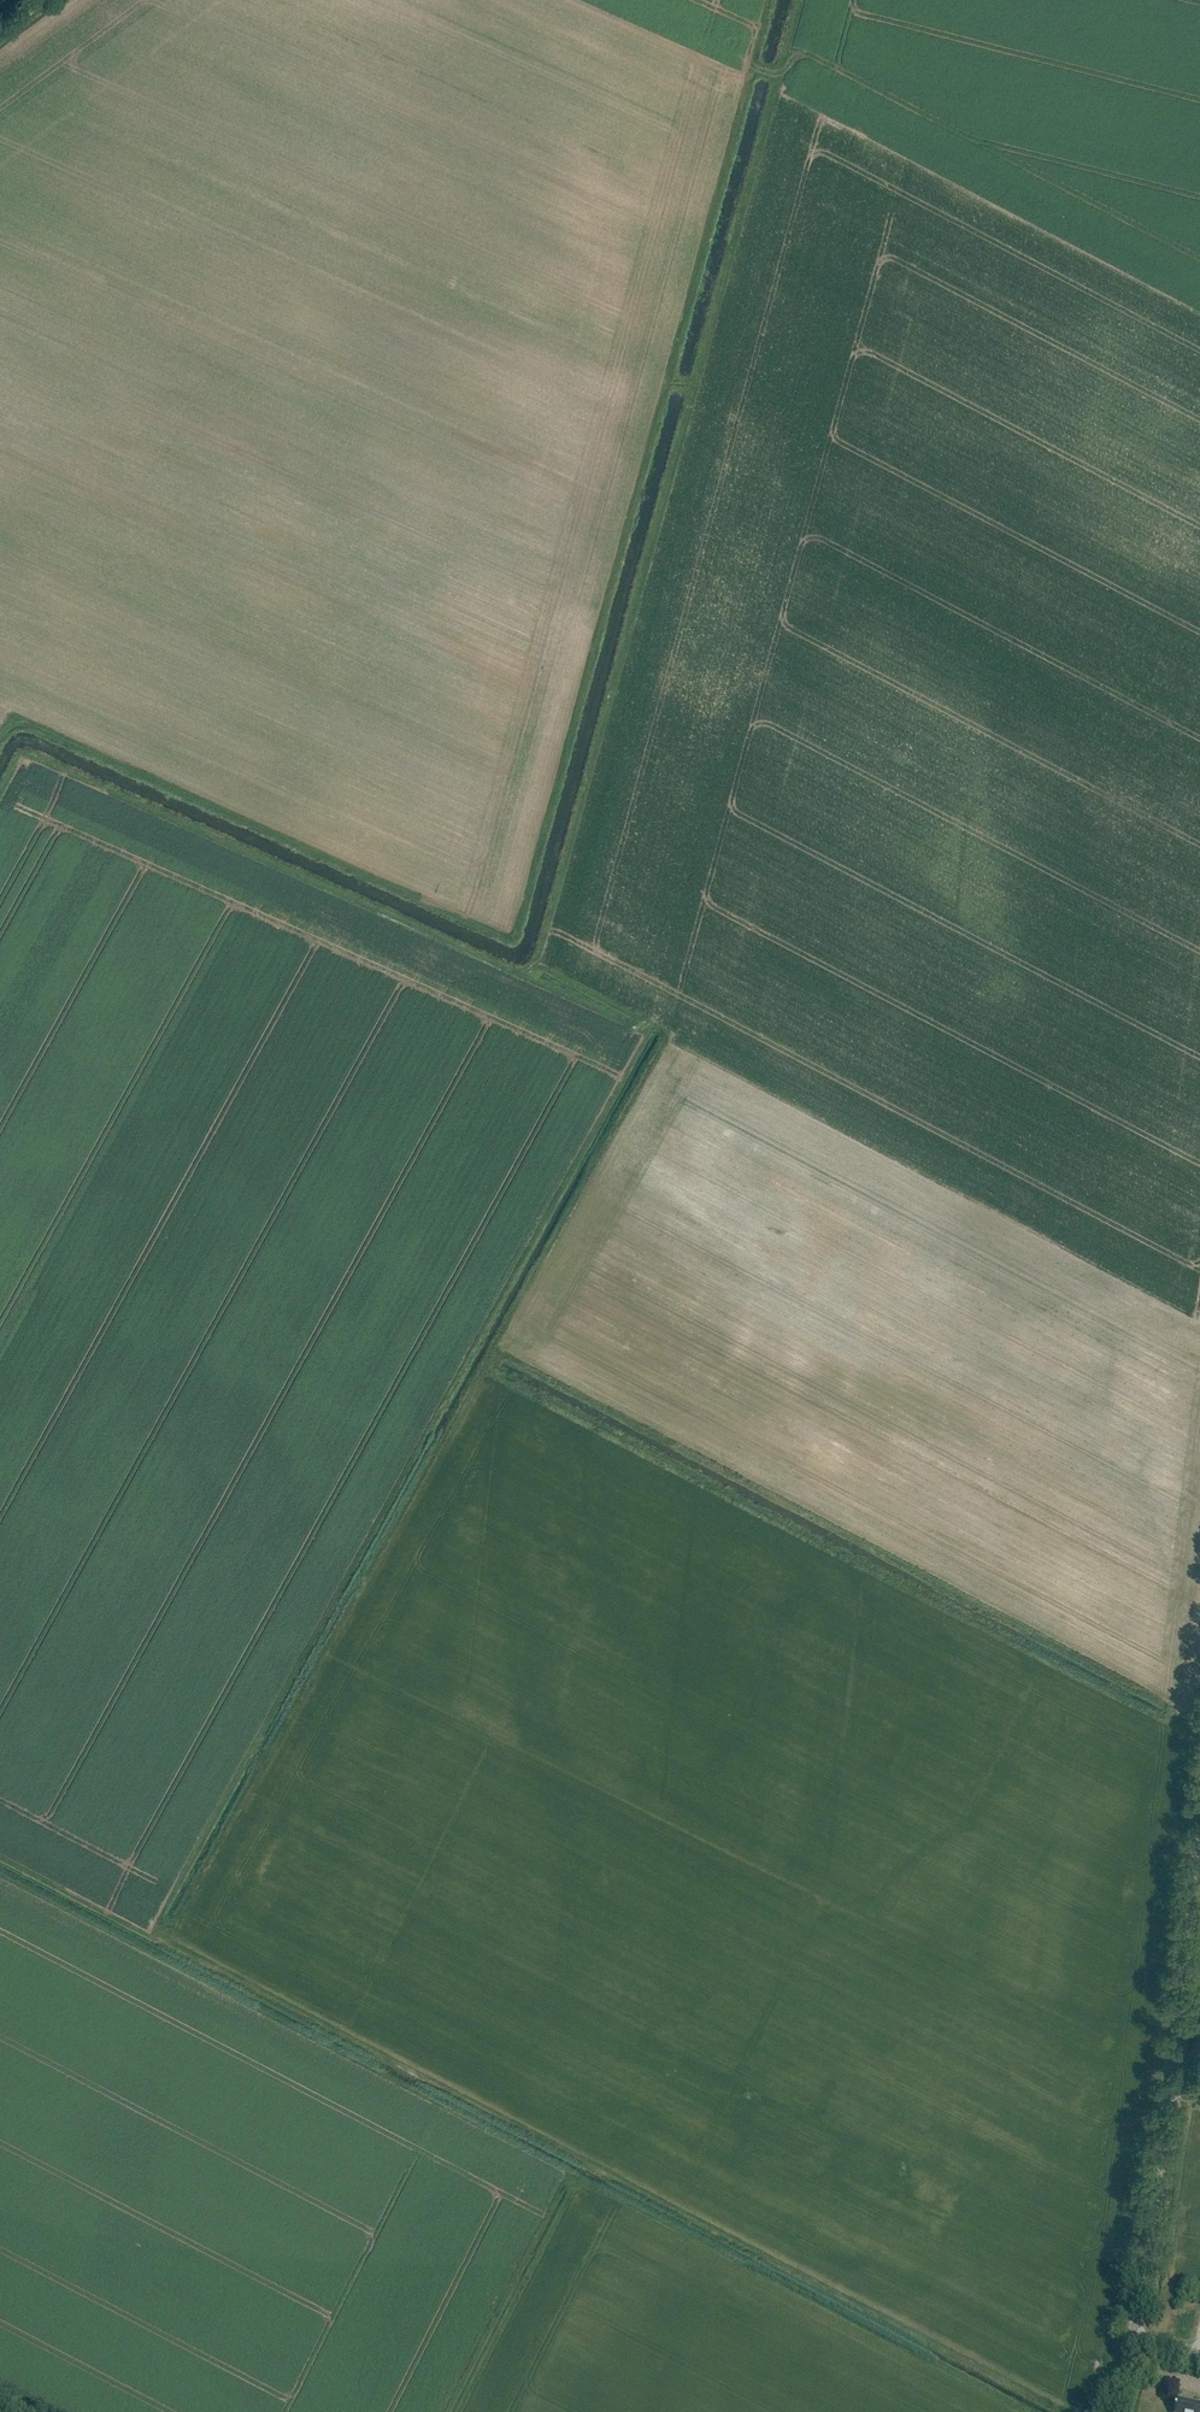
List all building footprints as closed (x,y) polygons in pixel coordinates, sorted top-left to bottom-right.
[(1196,2406),(1178,2402),(1176,2411),(1199,2411),(1199,2407),(1196,2406)]
